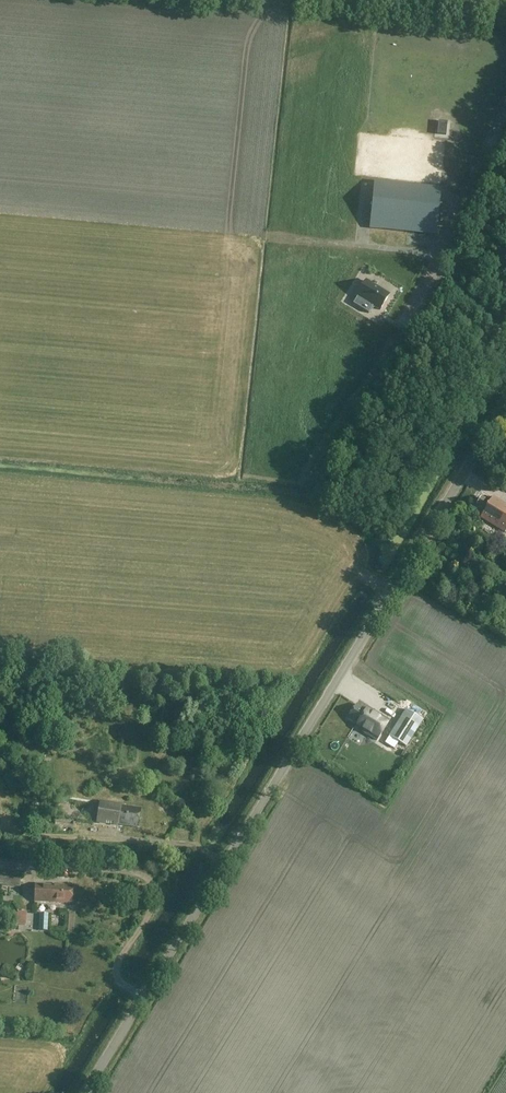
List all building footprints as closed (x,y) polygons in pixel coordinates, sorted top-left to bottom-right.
[(375,182),(370,228),(436,234),(441,189),(375,182)] [(358,297),(353,304),(369,314),(373,306),(380,310),(389,295),(366,281),(357,296),(358,297)] [(505,532),(505,530),(505,505),(492,497),(491,499),(483,493),(472,510),(481,515),(480,518),(505,532)] [(357,725),(355,727),(377,741),(389,721),(368,707),(366,710),(356,704),(348,719),(357,725)] [(407,709),(390,735),(407,746),(424,720),(407,709)] [(138,827),(141,809),(123,806),(123,805),(100,802),(97,822),(117,825),(117,824),(138,827)] [(7,885),(7,892),(15,892),(16,886),(20,886),(21,872),(0,870),(0,885),(7,885)] [(35,884),(34,901),(72,902),(72,886),(59,885),(59,887),(55,887),(55,885),(35,884)] [(27,909),(17,911),(20,924),(30,922),(27,909)]
